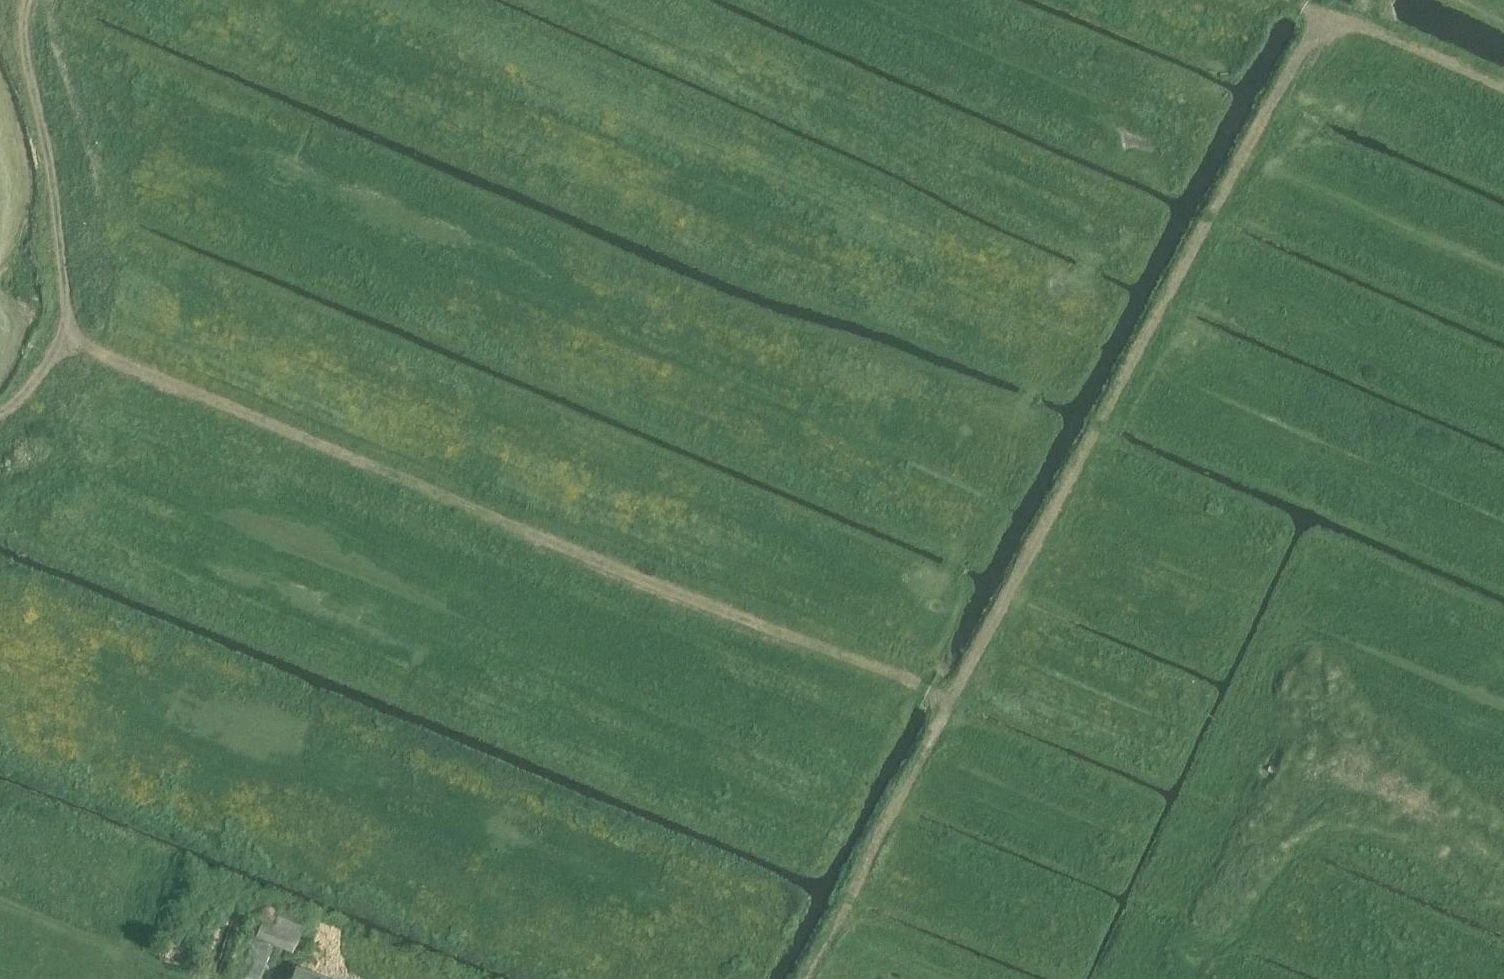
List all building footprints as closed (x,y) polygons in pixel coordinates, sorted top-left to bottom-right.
[(255,935),(274,942),(293,950),(308,912),(283,902),(275,922),(262,917),(255,935)] [(273,943),(254,936),(237,978),(259,978),(273,943)] [(297,955),(289,978),(365,978),(297,955)]
